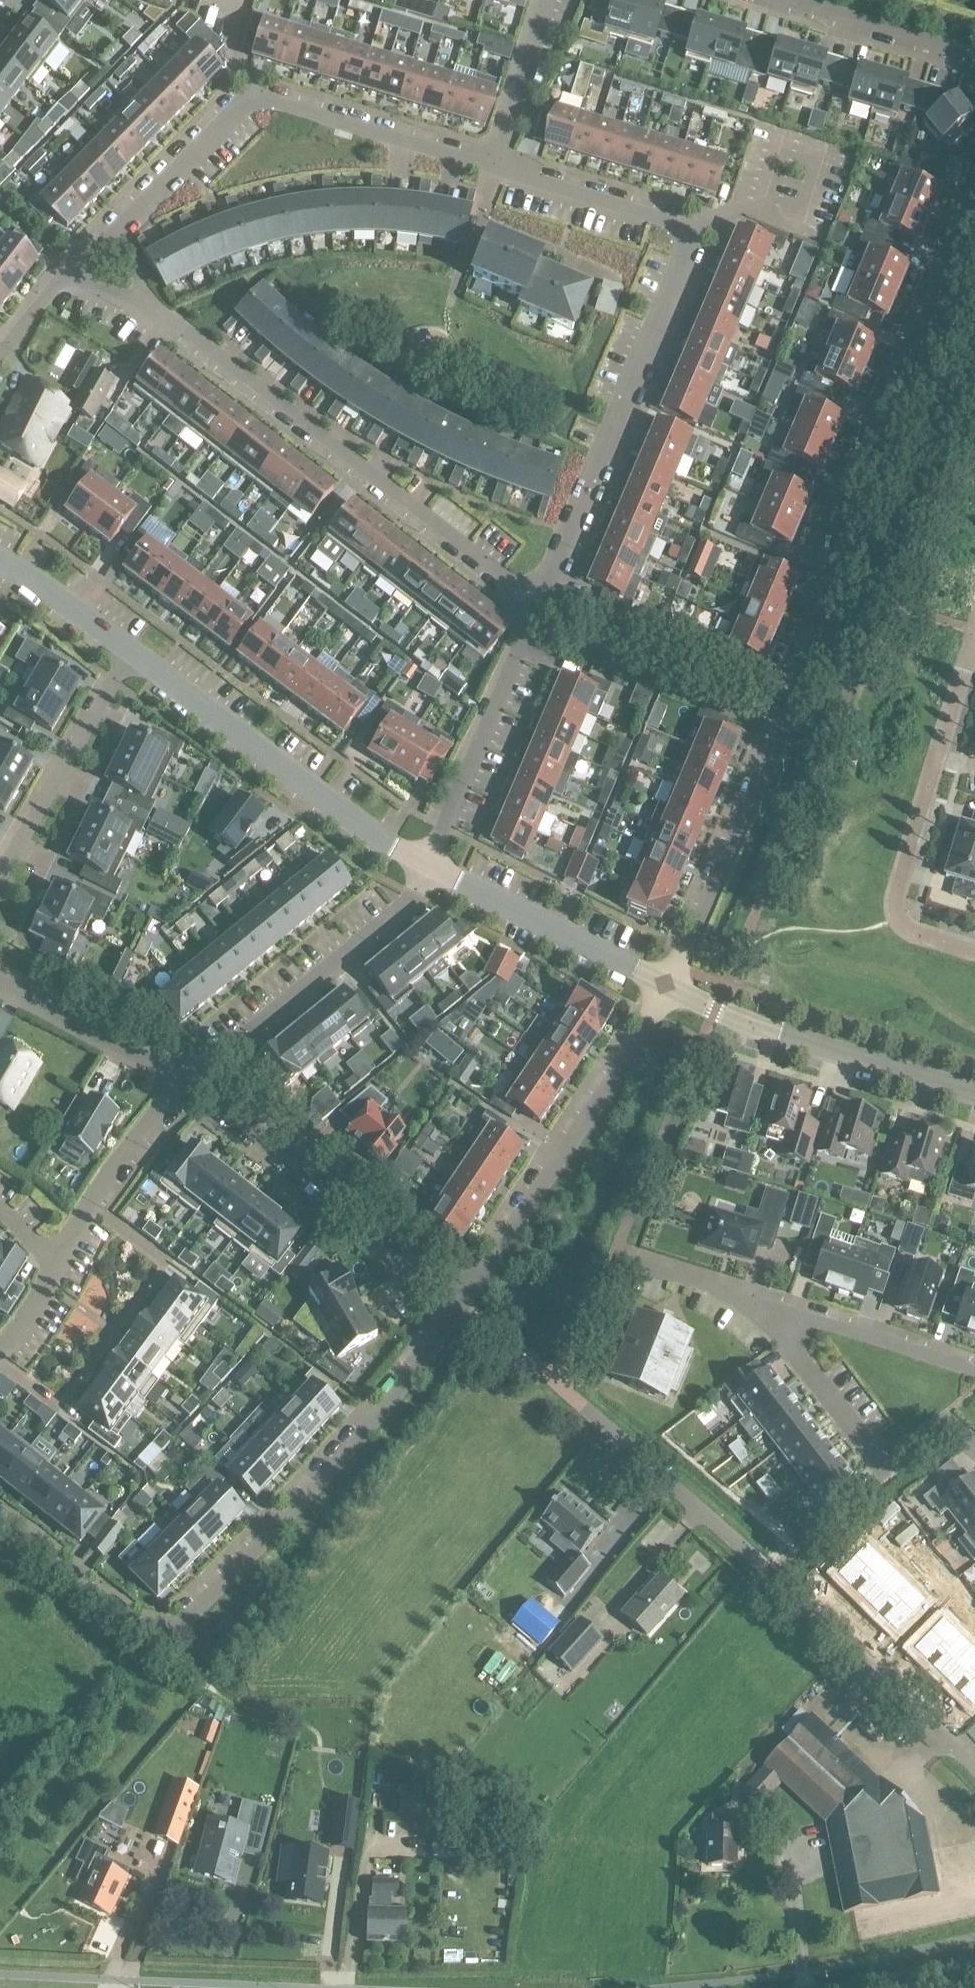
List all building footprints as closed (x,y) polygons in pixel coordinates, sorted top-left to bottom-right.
[(35,12),(38,13),(63,32),(64,33),(65,31),(85,6),(87,3),(83,0),(41,0),(43,2),(35,12)] [(394,8),(407,12),(408,10),(410,0),(396,0),(394,8)] [(588,13),(593,14),(590,24),(590,25),(606,30),(605,31),(604,35),(609,37),(629,42),(641,0),(594,0),(588,13)] [(629,42),(632,43),(652,49),(656,34),(657,33),(673,38),(676,30),(681,11),(680,14),(657,7),(659,2),(652,0),(641,0),(629,42)] [(362,4),(351,1),(349,9),(360,12),(362,4)] [(362,4),(360,12),(371,15),(373,8),(362,4)] [(149,9),(143,16),(155,26),(167,13),(149,9)] [(676,30),(673,38),(690,43),(690,44),(685,60),(710,68),(711,63),(724,22),(706,16),(705,21),(682,14),(682,12),(681,11),(676,30)] [(18,34),(11,43),(44,67),(59,46),(56,44),(64,33),(63,32),(38,13),(30,23),(24,18),(15,31),(18,34)] [(254,14),(251,24),(263,28),(266,17),(254,14)] [(392,14),(390,21),(401,24),(403,17),(392,14)] [(263,28),(253,58),(276,65),(287,31),(289,24),(266,17),(263,28)] [(403,17),(401,24),(413,28),(415,20),(403,17)] [(190,41),(175,56),(206,87),(221,71),(208,58),(223,43),(200,21),(186,37),(190,41)] [(724,22),(711,63),(734,70),(751,75),(763,36),(762,36),(761,38),(738,31),(740,26),(724,22)] [(433,26),(431,34),(442,37),(445,29),(433,26)] [(167,33),(161,28),(153,36),(159,42),(167,33)] [(456,33),(445,29),(442,37),(453,41),(456,33)] [(142,37),(134,30),(128,36),(136,43),(142,37)] [(306,37),(287,31),(276,65),(296,71),(306,37)] [(487,37),(480,35),(477,46),(484,48),(487,37)] [(136,43),(128,36),(123,42),(130,49),(136,43)] [(159,42),(153,36),(145,44),(150,50),(159,42)] [(764,37),(763,36),(751,75),(768,80),(791,87),(803,45),(787,41),(786,45),(763,38),(764,37)] [(306,37),(296,71),(317,77),(327,43),(306,37)] [(487,37),(484,48),(491,50),(495,39),(487,37)] [(496,48),(495,51),(512,56),(515,45),(499,40),(496,48)] [(11,43),(0,57),(0,62),(26,83),(30,85),(44,67),(11,43)] [(327,43),(317,77),(338,84),(348,49),(327,43)] [(803,45),(791,87),(789,91),(814,99),(819,82),(836,87),(844,61),(843,60),(842,62),(819,55),(821,51),(803,45)] [(369,56),(348,49),(338,84),(359,90),(369,56)] [(391,55),(389,62),(380,96),(400,103),(411,68),(413,62),(391,55)] [(175,56),(160,72),(190,102),(206,87),(175,56)] [(389,62),(369,56),(359,90),(380,96),(389,62)] [(137,64),(132,59),(123,67),(128,72),(137,64)] [(844,61),(836,87),(852,92),(849,104),(872,111),(884,70),(868,65),(867,69),(844,63),(845,61),(844,61)] [(10,102),(26,83),(0,62),(0,94),(10,102)] [(580,64),(578,74),(591,78),(592,77),(594,69),(594,68),(580,64)] [(123,67),(115,76),(120,81),(128,72),(123,67)] [(432,75),(411,68),(400,103),(421,109),(432,75)] [(605,72),(594,69),(592,77),(603,80),(605,72)] [(884,70),(872,111),(871,116),(896,123),(900,107),(917,111),(924,89),(925,89),(925,88),(926,85),(924,85),(924,87),(901,80),(902,75),(884,70)] [(160,72),(144,88),(175,118),(190,102),(160,72)] [(432,75),(421,109),(442,115),(453,81),(432,75)] [(472,87),(474,87),(463,121),(485,128),(498,82),(476,76),(472,87)] [(453,81),(442,115),(463,121),(474,87),(472,87),(453,81)] [(622,83),(620,91),(631,94),(633,87),(622,83)] [(89,91),(81,84),(76,90),(84,97),(89,91)] [(633,87),(631,94),(642,97),(644,90),(633,87)] [(143,89),(129,103),(135,108),(160,134),(175,118),(144,88),(143,89)] [(924,89),(917,111),(924,114),(928,119),(922,124),(939,144),(943,141),(949,148),(962,138),(956,130),(972,117),(956,97),(951,100),(946,94),(925,88),(925,89),(924,89)] [(76,90),(70,96),(78,103),(84,97),(76,90)] [(100,90),(92,98),(98,104),(106,96),(100,90)] [(10,102),(0,94),(0,116),(10,102)] [(663,96),(661,104),(672,107),(675,100),(663,96)] [(92,98),(84,107),(90,112),(98,104),(92,98)] [(686,103),(675,100),(672,107),(684,110),(686,103)] [(160,134),(135,108),(129,103),(113,120),(118,125),(144,149),(160,134)] [(545,109),(537,135),(549,138),(547,142),(546,146),(569,153),(580,119),(582,112),(558,105),(556,113),(545,109)] [(705,109),(703,116),(714,120),(714,119),(716,112),(705,109)] [(716,112),(714,119),(725,123),(727,116),(716,112)] [(56,126),(47,118),(42,124),(50,132),(56,126)] [(580,119),(569,153),(589,159),(599,125),(580,119)] [(82,131),(70,120),(62,128),(68,134),(74,140),(82,131)] [(50,132),(42,124),(36,131),(45,138),(50,132)] [(118,125),(103,140),(129,165),(144,149),(118,125)] [(599,125),(589,159),(610,166),(620,131),(599,125)] [(68,134),(62,128),(54,137),(60,143),(68,134)] [(620,131),(610,166),(631,172),(641,138),(620,131)] [(662,144),(641,138),(631,172),(652,178),(662,144)] [(129,165),(103,140),(88,156),(111,178),(114,181),(129,165)] [(683,150),(662,144),(652,178),(673,185),(683,150)] [(81,148),(66,163),(74,171),(99,196),(114,181),(111,178),(88,156),(81,148)] [(704,157),(683,150),(673,185),(694,191),(704,157)] [(704,157),(694,191),(716,198),(726,163),(721,162),(723,155),(708,151),(707,157),(704,157)] [(22,161),(13,152),(8,158),(16,166),(22,161)] [(45,157),(40,152),(32,160),(37,165),(45,157)] [(16,166),(8,158),(2,164),(11,172),(16,166)] [(895,160),(886,181),(897,186),(891,200),(890,201),(929,218),(939,192),(923,186),(917,183),(923,169),(924,168),(901,161),(895,159),(895,160)] [(32,160),(24,168),(29,174),(37,165),(32,160)] [(74,171),(66,163),(50,179),(53,181),(58,187),(83,211),(84,211),(98,196),(99,196),(74,171)] [(372,179),(371,189),(382,189),(382,179),(376,179),(372,179)] [(332,180),(327,180),(322,181),(323,191),(333,190),(332,180)] [(53,181),(29,206),(49,226),(57,218),(67,228),(83,211),(58,187),(53,181)] [(431,184),(426,183),(421,182),(420,192),(430,194),(431,184)] [(283,186),(278,187),(273,188),(275,198),(285,196),(283,186)] [(382,189),(371,189),(371,199),(376,199),(381,199),(382,189)] [(334,200),(333,190),(323,191),(324,201),(329,200),(334,200)] [(430,194),(420,192),(418,202),(423,203),(428,204),(430,194)] [(469,192),(464,211),(471,213),(476,193),(469,192)] [(868,223),(864,233),(892,244),(896,233),(902,236),(918,243),(929,218),(890,201),(872,194),(868,204),(871,211),(873,212),(868,223)] [(285,196),(275,198),(277,208),(282,207),(287,206),(285,196)] [(235,198),(230,200),(226,201),(229,211),(238,208),(235,198)] [(353,199),(334,200),(329,200),(332,236),(355,234),(353,199)] [(371,199),(353,199),(355,234),(375,234),(376,234),(376,199),(371,199)] [(381,199),(376,199),(376,234),(398,236),(401,200),(381,199)] [(306,203),(304,203),(310,238),(332,236),(329,200),(324,201),(306,203)] [(418,202),(401,200),(398,236),(418,238),(423,203),(418,202)] [(304,203),(287,206),(282,207),(289,242),(310,238),(304,203)] [(423,203),(418,238),(442,242),(446,207),(428,204),(423,203)] [(282,207),(277,208),(259,212),(258,213),(268,246),(289,242),(282,207)] [(464,211),(446,207),(442,242),(461,247),(467,225),(468,225),(471,213),(464,211)] [(238,208),(229,211),(232,220),(237,219),(241,217),(238,208)] [(241,217),(237,219),(248,252),(268,246),(258,213),(241,217)] [(189,215),(183,218),(179,220),(184,229),(193,225),(189,215)] [(237,219),(232,220),(214,227),(213,227),(226,260),(247,253),(248,252),(237,219)] [(197,234),(193,225),(184,229),(188,238),(192,236),(197,234)] [(197,234),(192,236),(207,268),(226,260),(213,227),(197,234)] [(738,231),(729,253),(763,268),(772,245),(783,250),(788,239),(762,229),(758,239),(738,231)] [(21,243),(25,238),(17,231),(12,236),(21,243)] [(854,256),(854,257),(860,260),(854,275),(897,293),(907,269),(901,266),(885,259),(890,248),(890,247),(863,235),(862,237),(854,256)] [(192,236),(188,238),(171,246),(170,247),(187,278),(207,268),(192,236)] [(148,259),(153,256),(143,239),(137,242),(148,259)] [(524,300),(538,271),(542,262),(520,253),(524,244),(521,243),(520,245),(513,242),(510,249),(489,240),(479,264),(473,279),(524,300)] [(0,251),(0,265),(22,282),(36,263),(8,241),(0,251)] [(796,280),(804,284),(818,251),(803,245),(789,278),(796,280)] [(170,247),(153,256),(148,259),(155,270),(154,271),(166,290),(187,278),(170,247)] [(729,253),(720,273),(754,287),(763,268),(729,253)] [(841,292),(851,269),(835,261),(824,285),(841,292)] [(0,265),(0,292),(8,299),(22,282),(0,265)] [(538,271),(524,300),(520,309),(573,331),(589,292),(568,283),(571,274),(569,273),(568,275),(560,272),(558,279),(538,271)] [(754,287),(720,273),(712,293),(746,307),(754,287)] [(897,293),(854,275),(844,300),(837,297),(832,309),(860,321),(864,309),(886,318),(897,293)] [(622,287),(604,282),(595,312),(614,318),(622,287)] [(810,286),(805,298),(817,303),(822,291),(810,286)] [(792,290),(787,302),(795,305),(800,293),(792,290)] [(258,335),(282,309),(278,306),(262,291),(247,307),(246,306),(237,316),(242,320),(258,335)] [(0,292),(0,309),(8,299),(0,292)] [(712,293),(704,312),(738,327),(746,307),(712,293)] [(795,305),(787,302),(782,313),(791,316),(795,305)] [(282,309),(258,335),(268,344),(276,351),(298,324),(282,309)] [(704,312),(696,332),(730,346),(738,327),(704,312)] [(831,312),(822,333),(823,333),(834,338),(834,339),(827,353),(865,369),(875,344),(859,338),(853,335),(858,323),(831,312)] [(242,320),(237,316),(223,330),(228,335),(242,320)] [(298,324),(276,351),(292,365),(315,337),(298,324)] [(762,346),(766,334),(745,326),(740,339),(762,346)] [(771,341),(779,344),(784,333),(775,330),(771,341)] [(695,332),(687,352),(721,367),(728,370),(730,371),(739,350),(730,346),(696,332),(695,332)] [(315,337),(292,365),(302,373),(310,379),(332,351),(315,337)] [(771,341),(766,353),(774,356),(779,344),(771,341)] [(276,351),(268,344),(262,352),(270,359),(276,351)] [(349,364),(332,351),(310,379),(329,392),(349,364)] [(270,359),(262,352),(255,360),(263,366),(270,359)] [(687,352),(679,372),(712,386),(720,389),(728,370),(721,367),(687,352)] [(865,369),(827,353),(820,369),(809,364),(800,385),(827,397),(832,385),(854,395),(865,369)] [(97,361),(87,355),(75,377),(85,383),(97,361)] [(151,403),(177,369),(160,355),(133,389),(151,403)] [(349,364),(329,392),(339,399),(347,405),(367,376),(349,364)] [(177,369),(151,403),(168,417),(195,383),(177,369)] [(759,369),(754,380),(763,384),(768,372),(759,369)] [(679,372),(670,392),(704,406),(712,386),(679,372)] [(75,410),(92,419),(99,406),(108,411),(111,404),(103,400),(113,382),(95,373),(75,410)] [(302,373),(296,380),(304,387),(310,379),(302,373)] [(773,375),(767,388),(781,393),(786,380),(773,375)] [(347,405),(362,415),(367,418),(385,388),(367,376),(347,405)] [(28,379),(14,406),(57,434),(72,407),(28,379)] [(304,387),(296,380),(290,388),(298,395),(304,387)] [(754,380),(749,392),(758,396),(763,384),(754,380)] [(212,396),(195,383),(168,417),(186,430),(212,396)] [(404,399),(385,388),(367,418),(377,424),(386,429),(404,399)] [(794,429),(833,445),(843,421),(821,411),(826,400),(799,389),(790,409),(801,414),(794,429)] [(704,406),(670,392),(662,411),(696,426),(704,406)] [(212,396),(186,430),(203,443),(229,409),(212,396)] [(347,405),(339,399),(333,408),(342,413),(347,405)] [(404,399),(386,429),(401,438),(406,441),(423,410),(404,399)] [(14,406),(0,432),(0,444),(39,469),(57,434),(14,406)] [(342,413),(333,408),(328,416),(336,422),(342,413)] [(229,409),(203,443),(220,457),(247,423),(229,409)] [(442,420),(423,410),(406,441),(416,446),(426,451),(442,420)] [(756,414),(748,410),(743,422),(751,426),(756,414)] [(462,429),(442,420),(426,451),(441,459),(446,461),(462,429)] [(691,437),(657,422),(649,443),(683,457),(690,460),(699,440),(691,437)] [(743,422),(738,434),(746,437),(751,426),(743,422)] [(247,423),(220,457),(238,470),(264,436),(247,423)] [(129,431),(120,424),(115,430),(124,437),(129,431)] [(386,429),(377,424),(372,433),(381,438),(386,429)] [(106,428),(98,439),(109,446),(117,436),(106,428)] [(482,439),(462,429),(446,461),(457,466),(467,471),(482,439)] [(833,445),(794,429),(788,445),(777,440),(768,461),(796,472),(800,461),(822,470),(833,445)] [(129,431),(124,437),(134,444),(139,438),(129,431)] [(381,438),(372,433),(367,441),(376,447),(381,438)] [(94,440),(87,435),(80,447),(87,451),(94,440)] [(281,450),(264,436),(238,470),(255,484),(281,450)] [(482,439),(467,471),(488,480),(502,447),(482,439)] [(649,443),(640,462),(674,477),(683,457),(649,443)] [(416,446),(412,455),(421,460),(426,451),(416,446)] [(522,454),(502,447),(488,480),(499,484),(509,487),(522,454)] [(166,456),(156,449),(152,454),(162,462),(166,456)] [(299,463),(281,450),(255,484),(272,497),(277,491),(299,463)] [(738,460),(749,464),(752,457),(741,452),(738,460)] [(542,462),(522,454),(509,487),(530,495),(542,462)] [(421,460),(412,455),(407,464),(416,469),(421,460)] [(175,463),(166,456),(162,462),(171,469),(175,463)] [(720,460),(715,471),(723,475),(728,464),(720,460)] [(542,462),(530,495),(544,499),(550,502),(554,489),(553,489),(560,468),(542,462)] [(674,477),(640,462),(632,482),(666,497),(674,477)] [(88,529),(113,496),(97,485),(105,475),(88,463),(71,487),(80,494),(66,513),(88,529)] [(272,497),(271,499),(287,512),(293,504),(315,476),(299,463),(277,491),(272,497)] [(762,505),(800,521),(811,496),(789,487),(794,476),(766,464),(757,485),(768,490),(762,505)] [(457,466),(453,475),(463,480),(467,471),(457,466)] [(723,475),(715,471),(711,480),(719,484),(723,475)] [(26,489),(0,473),(0,501),(13,509),(26,489)] [(230,496),(240,479),(229,473),(219,490),(230,496)] [(191,475),(186,481),(195,488),(200,483),(200,482),(191,475)] [(463,480),(453,475),(449,485),(458,489),(463,480)] [(315,476),(293,504),(294,505),(312,519),(334,490),(316,477),(315,476)] [(195,488),(195,489),(204,496),(209,490),(200,482),(200,483),(195,488)] [(666,497),(632,482),(624,502),(657,517),(666,497)] [(499,484),(495,493),(505,497),(509,487),(499,484)] [(505,497),(495,493),(492,503),(501,506),(505,497)] [(113,496),(88,529),(110,546),(124,527),(134,534),(151,510),(133,496),(126,506),(113,496)] [(550,502),(544,499),(537,519),(544,521),(550,502)] [(704,499),(699,510),(707,514),(712,502),(704,499)] [(225,502),(221,508),(230,515),(235,509),(225,502)] [(657,517),(624,502),(615,522),(649,536),(657,517)] [(220,516),(210,508),(204,503),(189,523),(205,536),(214,524),(215,523),(220,516)] [(371,519),(353,505),(344,517),(330,535),(317,552),(334,565),(344,553),(371,519)] [(800,521),(762,505),(755,521),(744,516),(735,537),(763,548),(768,537),(790,547),(800,521)] [(235,509),(230,515),(239,522),(244,516),(235,509)] [(707,514),(699,510),(694,522),(702,526),(707,514)] [(344,517),(337,512),(323,530),(330,535),(344,517)] [(215,523),(214,524),(225,532),(230,524),(220,516),(215,523)] [(371,519),(344,553),(363,568),(364,566),(367,562),(389,533),(371,519)] [(615,522),(607,542),(641,556),(648,559),(657,540),(649,536),(615,522)] [(268,535),(259,528),(254,534),(264,542),(268,535)] [(135,558),(125,572),(142,585),(164,555),(167,552),(141,532),(126,552),(135,558)] [(389,533),(367,562),(364,566),(363,568),(379,580),(383,574),(405,546),(389,533)] [(268,535),(264,542),(273,549),(278,543),(268,535)] [(248,551),(253,544),(243,537),(238,543),(248,551)] [(695,542),(687,539),(683,550),(691,553),(695,542)] [(607,542),(598,561),(632,576),(640,579),(648,559),(641,556),(607,542)] [(702,543),(695,559),(706,563),(713,548),(702,543)] [(253,544),(248,551),(258,559),(263,552),(253,544)] [(405,546),(383,574),(379,580),(396,593),(423,559),(405,546)] [(164,555),(142,585),(159,598),(181,568),(182,569),(188,560),(170,547),(167,552),(164,555)] [(683,550),(677,562),(685,565),(691,553),(683,550)] [(270,558),(265,564),(275,572),(280,565),(270,558)] [(440,573),(423,559),(396,593),(414,607),(440,573)] [(706,563),(695,559),(688,574),(700,579),(706,563)] [(790,599),(798,579),(755,560),(746,581),(751,583),(790,599)] [(632,576),(598,561),(589,584),(609,593),(604,603),(629,614),(642,583),(639,582),(640,579),(632,576)] [(182,569),(181,568),(159,598),(177,611),(199,581),(182,569)] [(316,572),(311,579),(320,586),(325,579),(316,572)] [(457,587),(440,573),(414,607),(431,620),(457,587)] [(682,581),(671,576),(665,589),(677,594),(679,589),(682,581)] [(325,579),(320,586),(330,593),(334,586),(325,579)] [(216,594),(199,581),(177,611),(194,624),(216,594)] [(306,583),(300,590),(310,598),(316,591),(306,583)] [(330,593),(337,599),(345,589),(337,583),(334,586),(330,593)] [(790,599),(751,583),(743,603),(781,619),(790,599)] [(475,600),(457,587),(431,620),(449,634),(453,628),(475,600)] [(679,589),(677,594),(676,597),(687,602),(691,594),(679,589)] [(216,594),(194,624),(211,637),(233,607),(216,594)] [(327,613),(332,606),(322,597),(316,604),(327,613)] [(350,599),(346,605),(355,612),(360,606),(350,599)] [(453,628),(449,634),(464,646),(469,640),(490,612),(475,600),(453,628)] [(781,619),(743,603),(739,601),(730,621),(735,622),(773,639),(781,619)] [(332,606),(327,613),(336,620),(342,613),(332,606)] [(360,606),(355,612),(364,619),(369,613),(360,606)] [(233,607),(211,637),(229,650),(251,620),(233,607)] [(490,612),(469,640),(464,646),(484,661),(510,627),(490,612)] [(286,631),(268,617),(238,657),(256,670),(278,641),(286,631)] [(773,639),(735,622),(725,645),(716,641),(712,652),(739,664),(743,653),(763,662),(773,639)] [(356,623),(351,630),(361,638),(367,631),(356,623)] [(394,632),(385,625),(380,631),(389,639),(394,632)] [(10,634),(0,628),(0,650),(10,634)] [(367,631),(361,638),(364,640),(371,645),(376,638),(369,633),(367,631)] [(403,640),(394,632),(389,639),(398,646),(403,640)] [(295,654),(278,641),(256,670),(273,683),(295,654)] [(65,663),(39,648),(28,667),(38,673),(29,689),(66,709),(79,685),(59,673),(65,663)] [(419,652),(414,658),(423,665),(428,659),(419,652)] [(312,667),(295,654),(273,683),(291,696),(312,667)] [(410,665),(402,675),(409,681),(417,670),(410,665)] [(329,680),(312,667),(291,696),(308,709),(329,680)] [(434,668),(429,674),(438,682),(443,676),(434,668)] [(562,678),(552,701),(586,715),(592,702),(603,706),(607,697),(612,686),(587,676),(582,686),(562,678)] [(329,680),(308,709),(325,722),(346,693),(329,680)] [(458,680),(450,691),(457,697),(466,686),(458,680)] [(346,693),(325,722),(343,735),(354,720),(363,727),(381,703),(371,696),(370,698),(353,685),(346,693)] [(11,707),(4,718),(25,731),(31,720),(52,732),(66,709),(29,689),(17,710),(11,707)] [(552,701),(544,721),(578,735),(586,715),(552,701)] [(371,753),(369,755),(393,769),(414,734),(420,724),(421,722),(387,702),(386,703),(371,728),(382,735),(371,753)] [(701,710),(695,723),(690,720),(680,743),(695,749),(729,764),(738,741),(718,732),(724,720),(701,710)] [(544,721),(536,740),(570,754),(578,735),(544,721)] [(128,734),(117,757),(163,779),(173,757),(174,756),(178,758),(184,746),(152,730),(148,739),(130,730),(128,734)] [(19,788),(33,764),(17,755),(13,752),(19,742),(0,731),(0,776),(19,788)] [(414,734),(393,769),(400,774),(416,783),(419,778),(424,771),(428,763),(439,769),(454,744),(455,743),(435,731),(435,733),(428,743),(414,734)] [(642,736),(638,748),(645,751),(650,740),(642,736)] [(536,740),(527,760),(561,775),(571,779),(572,779),(580,759),(570,754),(536,740)] [(619,752),(627,756),(632,744),(624,741),(619,752)] [(645,751),(638,748),(633,760),(640,763),(645,751)] [(729,764),(695,749),(686,769),(720,784),(729,764)] [(619,752),(614,764),(622,767),(627,756),(619,752)] [(117,757),(105,782),(112,785),(113,786),(125,792),(120,802),(150,816),(156,804),(151,802),(163,779),(117,757)] [(527,760),(519,780),(553,795),(562,798),(571,779),(561,775),(527,760)] [(610,781),(615,765),(605,762),(601,778),(610,781)] [(674,787),(712,803),(720,784),(686,769),(678,788),(674,787)] [(218,776),(207,770),(203,777),(215,783),(218,776)] [(5,811),(19,789),(19,788),(0,776),(0,808),(5,811)] [(626,776),(621,787),(629,790),(634,779),(626,776)] [(519,780),(511,800),(545,814),(553,795),(519,780)] [(607,780),(602,792),(611,795),(615,784),(607,780)] [(621,787),(616,799),(626,803),(631,791),(629,790),(621,787)] [(674,787),(665,807),(704,823),(712,803),(674,787)] [(602,792),(598,804),(606,807),(611,795),(602,792)] [(235,870),(258,852),(248,841),(246,839),(262,817),(238,799),(211,836),(224,846),(220,850),(229,857),(227,859),(235,870)] [(511,800),(502,820),(536,834),(545,814),(511,800)] [(659,804),(651,823),(662,828),(661,828),(695,843),(704,823),(665,807),(659,804)] [(93,810),(81,835),(125,856),(136,833),(141,835),(147,823),(120,810),(114,821),(93,810)] [(953,851),(974,857),(974,812),(973,812),(968,827),(961,825),(957,828),(954,838),(956,842),(953,851)] [(609,815),(604,827),(612,830),(617,818),(609,815)] [(192,826),(180,820),(174,832),(186,838),(192,826)] [(536,834),(502,820),(493,843),(512,851),(510,856),(522,862),(524,856),(527,857),(536,834)] [(591,820),(586,832),(594,835),(599,823),(591,820)] [(647,822),(644,829),(649,832),(644,844),(653,848),(687,863),(695,843),(661,828),(662,828),(651,823),(647,822)] [(612,830),(604,827),(599,839),(607,842),(612,830)] [(577,828),(569,848),(578,851),(581,843),(586,832),(577,828)] [(168,844),(180,850),(186,838),(174,832),(168,844)] [(589,847),(594,835),(586,832),(581,843),(589,847)] [(81,835),(69,859),(91,870),(85,881),(117,896),(123,884),(114,880),(125,856),(81,835)] [(296,844),(288,835),(282,840),(290,849),(296,844)] [(290,849),(282,840),(276,845),(283,854),(290,849)] [(653,848),(644,844),(636,864),(645,868),(678,882),(687,863),(653,848)] [(596,847),(592,855),(604,860),(607,852),(596,847)] [(951,859),(946,862),(943,872),(945,876),(971,884),(966,899),(974,902),(974,857),(953,851),(951,859)] [(577,883),(586,860),(575,855),(566,878),(577,883)] [(328,858),(308,874),(331,902),(350,886),(328,858)] [(586,860),(577,883),(588,888),(597,865),(586,860)] [(263,872),(255,862),(249,867),(256,877),(263,872)] [(249,867),(243,872),(250,882),(256,877),(249,867)] [(644,870),(635,889),(669,904),(677,885),(678,882),(645,868),(644,870)] [(192,873),(186,885),(206,894),(214,887),(215,884),(192,873)] [(331,902),(308,874),(292,888),(314,915),(331,902)] [(77,898),(55,888),(43,913),(81,931),(85,933),(92,917),(103,923),(113,902),(82,887),(77,898)] [(292,888),(276,901),(298,929),(314,915),(292,888)] [(222,889),(216,894),(223,904),(229,899),(222,889)] [(669,904),(635,889),(626,911),(630,912),(628,917),(639,922),(641,917),(660,925),(669,904)] [(223,904),(216,894),(209,900),(217,909),(223,904)] [(298,929),(276,901),(259,915),(282,942),(298,929)] [(152,907),(148,915),(163,923),(167,914),(152,907)] [(37,925),(31,937),(56,949),(52,958),(65,964),(81,931),(43,913),(39,911),(33,923),(37,925)] [(282,942),(259,915),(243,928),(265,955),(282,942)] [(436,915),(417,930),(443,962),(462,947),(461,945),(477,932),(461,923),(450,932),(436,915)] [(196,926),(188,917),(182,922),(190,931),(196,926)] [(182,922),(176,927),(183,936),(190,931),(182,922)] [(243,928),(226,941),(249,969),(265,955),(243,928)] [(417,930),(402,943),(428,975),(428,974),(443,962),(417,930)] [(151,942),(141,937),(138,944),(148,949),(151,942)] [(226,941),(210,955),(232,982),(249,969),(226,941)] [(402,943),(386,956),(412,988),(428,975),(402,943)] [(138,944),(134,951),(144,956),(148,949),(138,944)] [(121,950),(108,978),(119,983),(133,956),(121,950)] [(497,978),(508,956),(497,951),(486,973),(497,978)] [(210,955),(193,968),(216,996),(232,982),(210,955)] [(386,956),(367,972),(377,984),(368,991),(387,1014),(392,1011),(396,1007),(415,992),(412,988),(386,956)] [(519,962),(508,956),(497,978),(508,984),(519,962)] [(216,996),(193,968),(177,982),(199,1009),(216,996)] [(249,989),(254,998),(272,987),(267,979),(249,989)] [(199,1009),(177,982),(158,998),(180,1025),(199,1009)] [(489,986),(484,992),(495,1000),(500,992),(489,986)] [(581,993),(567,1013),(599,1035),(613,1014),(597,1003),(603,995),(586,986),(581,993)] [(343,991),(324,1007),(349,1037),(352,1041),(371,1025),(379,1018),(377,1015),(366,1002),(357,1008),(350,999),(343,991)] [(453,1007),(463,999),(458,992),(447,1001),(453,1007)] [(511,999),(500,992),(495,1000),(506,1007),(511,999)] [(453,1007),(447,1001),(438,1008),(444,1015),(453,1007)] [(473,1010),(467,1004),(457,1012),(462,1019),(473,1010)] [(324,1007),(308,1020),(333,1050),(349,1037),(324,1007)] [(462,1019),(457,1012),(447,1020),(453,1027),(462,1019)] [(599,1035),(567,1013),(556,1029),(588,1052),(599,1035)] [(333,1050),(308,1020),(292,1033),(317,1063),(333,1050)] [(551,1025),(538,1044),(576,1069),(588,1052),(556,1029),(551,1025)] [(437,1031),(425,1046),(439,1057),(451,1042),(437,1031)] [(317,1063),(292,1033),(276,1046),(301,1076),(317,1063)] [(0,1043),(0,1105),(15,1114),(44,1066),(1,1041),(0,1043)] [(576,1069),(538,1044),(526,1062),(532,1066),(565,1086),(576,1069)] [(301,1076),(276,1046),(250,1068),(262,1083),(270,1077),(282,1091),(301,1076)] [(532,1066),(521,1082),(554,1103),(565,1086),(532,1066)] [(370,1075),(365,1068),(355,1076),(360,1083),(370,1075)] [(472,1076),(460,1068),(453,1078),(465,1086),(472,1076)] [(745,1107),(751,1086),(752,1081),(747,1080),(748,1077),(732,1072),(731,1075),(725,1074),(714,1112),(729,1116),(725,1128),(749,1135),(756,1110),(745,1107)] [(355,1076),(345,1084),(350,1091),(360,1083),(355,1076)] [(498,1096),(492,1106),(512,1119),(518,1110),(540,1124),(554,1103),(521,1082),(516,1078),(502,1098),(498,1096)] [(807,1164),(818,1126),(802,1121),(810,1095),(780,1086),(768,1128),(770,1129),(768,1138),(785,1143),(781,1156),(807,1164)] [(371,1089),(341,1114),(355,1126),(348,1134),(367,1150),(365,1152),(367,1154),(366,1156),(378,1166),(380,1164),(382,1166),(396,1149),(393,1146),(404,1133),(379,1112),(387,1103),(371,1089)] [(86,1105),(76,1100),(56,1136),(66,1141),(65,1142),(95,1158),(103,1142),(106,1143),(113,1130),(111,1128),(120,1112),(90,1096),(86,1105)] [(336,1100),(325,1108),(331,1115),(341,1106),(336,1100)] [(824,1121),(815,1151),(841,1159),(844,1148),(870,1156),(875,1139),(870,1137),(876,1115),(845,1106),(839,1126),(824,1121)] [(331,1115),(325,1108),(316,1116),(321,1122),(331,1115)] [(480,1123),(484,1125),(471,1145),(477,1149),(509,1170),(523,1150),(501,1135),(508,1126),(488,1112),(480,1123)] [(429,1125),(422,1136),(429,1141),(436,1130),(429,1125)] [(890,1146),(880,1179),(888,1181),(889,1177),(907,1183),(908,1181),(928,1187),(931,1177),(944,1136),(914,1127),(909,1143),(907,1151),(890,1146)] [(429,1141),(422,1136),(415,1146),(422,1151),(423,1150),(429,1141)] [(429,1141),(423,1150),(434,1158),(440,1149),(429,1141)] [(210,1161),(190,1145),(160,1185),(179,1200),(185,1192),(209,1161),(210,1161)] [(477,1149),(466,1166),(498,1187),(509,1170),(477,1149)] [(741,1155),(724,1149),(718,1169),(735,1174),(741,1155)] [(956,1171),(949,1196),(972,1203),(974,1193),(974,1150),(968,1174),(956,1171)] [(400,1157),(393,1167),(401,1172),(408,1162),(400,1157)] [(185,1192),(179,1200),(197,1214),(203,1206),(227,1175),(209,1161),(185,1192)] [(583,1163),(577,1177),(588,1183),(595,1168),(583,1163)] [(466,1166),(454,1183),(486,1204),(498,1187),(466,1166)] [(401,1172),(393,1167),(381,1186),(388,1191),(401,1172)] [(244,1188),(227,1175),(203,1206),(220,1219),(244,1188)] [(486,1204),(454,1183),(443,1200),(475,1221),(486,1204)] [(220,1219),(214,1227),(233,1242),(263,1203),(244,1188),(220,1219)] [(728,1221),(711,1216),(702,1246),(752,1261),(763,1223),(779,1227),(788,1197),(767,1190),(760,1214),(748,1210),(745,1221),(730,1216),(728,1221)] [(863,1194),(859,1207),(867,1210),(871,1197),(863,1194)] [(791,1225),(809,1230),(817,1202),(800,1196),(791,1225)] [(475,1221),(443,1200),(429,1220),(461,1242),(475,1221)] [(263,1203),(233,1242),(251,1256),(281,1217),(263,1203)] [(281,1217),(251,1256),(280,1278),(295,1259),(286,1252),(301,1233),(281,1217)] [(853,1250),(852,1250),(828,1242),(835,1222),(822,1217),(811,1248),(824,1253),(814,1281),(827,1285),(826,1287),(838,1292),(853,1250)] [(936,1217),(932,1230),(945,1234),(949,1221),(936,1217)] [(896,1222),(890,1241),(902,1244),(903,1240),(908,1226),(899,1223),(896,1222)] [(156,1228),(150,1223),(143,1233),(149,1237),(156,1228)] [(902,1244),(898,1254),(915,1259),(925,1230),(908,1225),(908,1226),(903,1240),(902,1244)] [(163,1233),(156,1228),(149,1237),(156,1242),(163,1233)] [(855,1241),(852,1250),(853,1250),(838,1292),(851,1296),(852,1294),(865,1298),(874,1270),(887,1275),(894,1252),(882,1247),(881,1249),(855,1241)] [(26,1262),(5,1249),(4,1250),(0,1257),(0,1302),(26,1262)] [(186,1251),(178,1261),(185,1266),(192,1256),(186,1251)] [(192,1256),(185,1266),(191,1271),(199,1261),(192,1256)] [(296,1260),(286,1273),(297,1282),(307,1269),(296,1260)] [(895,1310),(908,1314),(907,1317),(922,1322),(923,1319),(928,1321),(944,1274),(912,1263),(895,1310)] [(342,1272),(330,1280),(309,1292),(321,1312),(343,1298),(347,1304),(357,1298),(342,1272)] [(961,1272),(953,1294),(966,1298),(956,1326),(969,1331),(968,1333),(974,1335),(974,1279),(973,1279),(974,1276),(961,1272)] [(222,1279),(215,1288),(221,1293),(229,1284),(222,1279)] [(175,1280),(161,1299),(200,1328),(214,1309),(221,1300),(200,1285),(193,1294),(175,1280)] [(229,1284),(221,1293),(228,1298),(235,1288),(229,1284)] [(321,1312),(311,1317),(322,1336),(324,1340),(356,1321),(353,1317),(354,1316),(347,1304),(343,1298),(321,1312)] [(161,1299),(148,1317),(178,1341),(186,1347),(200,1328),(161,1299)] [(284,1316),(266,1302),(255,1315),(273,1329),(284,1316)] [(356,1321),(324,1340),(325,1341),(330,1349),(337,1361),(346,1356),(377,1337),(369,1321),(371,1320),(365,1310),(359,1313),(354,1316),(353,1317),(356,1321)] [(616,1370),(612,1380),(666,1402),(670,1392),(677,1394),(691,1359),(684,1356),(690,1342),(667,1333),(673,1319),(664,1315),(658,1330),(636,1321),(630,1334),(627,1333),(613,1369),(616,1370)] [(147,1316),(132,1336),(133,1336),(164,1360),(178,1341),(148,1317),(147,1316)] [(256,1327),(242,1345),(235,1355),(242,1359),(244,1361),(251,1353),(264,1338),(264,1333),(256,1327)] [(133,1336),(121,1353),(152,1377),(164,1360),(133,1336)] [(121,1353),(120,1353),(105,1373),(106,1373),(138,1397),(145,1402),(160,1382),(152,1377),(121,1353)] [(250,1362),(245,1368),(254,1376),(254,1377),(256,1378),(262,1373),(259,1370),(250,1362)] [(232,1372),(223,1364),(218,1370),(227,1378),(232,1372)] [(347,1369),(338,1381),(344,1385),(353,1373),(347,1369)] [(752,1415),(784,1390),(769,1371),(758,1379),(750,1369),(726,1387),(735,1399),(738,1397),(752,1415)] [(227,1378),(218,1370),(213,1376),(222,1384),(227,1378)] [(311,1386),(296,1402),(322,1427),(328,1421),(329,1422),(339,1410),(329,1401),(339,1390),(313,1371),(305,1379),(311,1384),(310,1385),(311,1386)] [(138,1397),(106,1373),(94,1390),(125,1413),(138,1397)] [(94,1390),(79,1410),(96,1422),(88,1432),(114,1451),(122,1440),(119,1438),(118,1438),(132,1418),(125,1413),(94,1390)] [(784,1390),(752,1415),(766,1433),(798,1408),(784,1390)] [(223,1391),(218,1397),(226,1405),(232,1400),(223,1391)] [(37,1402),(31,1397),(24,1406),(30,1411),(37,1402)] [(201,1406),(192,1397),(187,1403),(196,1412),(201,1406)] [(226,1405),(218,1397),(212,1403),(221,1411),(226,1405)] [(291,1397),(274,1415),(279,1420),(306,1445),(322,1427),(296,1402),(291,1397)] [(37,1402),(30,1411),(36,1416),(43,1407),(37,1402)] [(196,1412),(187,1403),(182,1409),(190,1417),(196,1412)] [(718,1416),(710,1406),(697,1416),(705,1427),(718,1416)] [(798,1408),(766,1433),(780,1451),(812,1426),(798,1408)] [(279,1420),(274,1415),(258,1433),(290,1462),(306,1445),(279,1420)] [(70,1426),(62,1435),(69,1440),(76,1430),(70,1426)] [(826,1444),(812,1426),(780,1451),(794,1469),(826,1444)] [(180,1427),(170,1438),(173,1441),(175,1443),(180,1438),(185,1432),(180,1427)] [(10,1435),(0,1428),(0,1448),(10,1435)] [(76,1430),(69,1440),(75,1445),(82,1435),(76,1430)] [(180,1438),(194,1451),(202,1443),(187,1430),(185,1432),(180,1438)] [(170,1438),(164,1433),(158,1439),(167,1447),(173,1441),(170,1438)] [(258,1433),(240,1452),(246,1457),(272,1481),(290,1462),(258,1433)] [(10,1435),(0,1448),(0,1479),(4,1482),(30,1449),(11,1434),(10,1435)] [(158,1439),(153,1445),(162,1453),(167,1447),(158,1439)] [(826,1444),(794,1469),(808,1487),(840,1462),(826,1444)] [(746,1448),(734,1457),(740,1465),(752,1456),(746,1448)] [(30,1449),(4,1482),(23,1497),(46,1470),(50,1464),(30,1449)] [(240,1452),(225,1469),(230,1474),(257,1498),(272,1481),(246,1457),(240,1452)] [(114,1459),(108,1454),(101,1463),(107,1468),(114,1459)] [(163,1469),(170,1462),(161,1454),(154,1461),(163,1469)] [(706,1460),(696,1468),(706,1478),(715,1472),(706,1460)] [(163,1469),(154,1461),(147,1468),(156,1476),(163,1469)] [(854,1480),(840,1462),(808,1487),(821,1504),(818,1506),(828,1518),(851,1499),(843,1489),(854,1480)] [(46,1470),(23,1497),(42,1512),(64,1484),(46,1470)] [(774,1484),(768,1476),(756,1485),(763,1493),(774,1484)] [(923,1499),(933,1511),(935,1509),(941,1517),(949,1511),(959,1523),(974,1510),(974,1477),(974,1476),(967,1482),(951,1494),(943,1484),(943,1483),(941,1484),(923,1499)] [(243,1513),(212,1483),(196,1499),(226,1529),(243,1513)] [(64,1484),(42,1512),(61,1527),(82,1498),(64,1484)] [(780,1492),(774,1484),(763,1493),(769,1501),(780,1492)] [(148,1487),(142,1493),(151,1501),(157,1495),(148,1487)] [(82,1498),(61,1527),(81,1542),(87,1534),(96,1542),(107,1528),(112,1522),(103,1514),(107,1509),(87,1493),(82,1498)] [(547,1582),(565,1597),(591,1567),(579,1556),(604,1526),(564,1493),(542,1519),(558,1533),(551,1541),(569,1556),(547,1582)] [(196,1499),(194,1497),(176,1515),(178,1517),(209,1547),(226,1529),(196,1499)] [(893,1518),(904,1508),(899,1501),(887,1512),(893,1518)] [(958,1543),(974,1563),(974,1562),(974,1510),(959,1523),(968,1534),(958,1543)] [(117,1516),(112,1522),(121,1529),(126,1523),(117,1516)] [(178,1517),(161,1534),(192,1564),(209,1547),(178,1517)] [(121,1529),(112,1522),(107,1528),(116,1536),(121,1529)] [(161,1534),(144,1551),(175,1581),(192,1564),(161,1534)] [(867,1545),(837,1576),(866,1605),(897,1574),(867,1545)] [(662,1546),(650,1562),(674,1580),(686,1564),(662,1546)] [(175,1581),(144,1551),(127,1568),(158,1598),(175,1581)] [(932,1551),(922,1561),(943,1583),(953,1573),(932,1551)] [(897,1574),(866,1605),(896,1633),(926,1602),(897,1574)] [(682,1596),(661,1577),(641,1601),(638,1599),(624,1615),(648,1635),(682,1596)] [(541,1612),(525,1630),(542,1644),(557,1626),(541,1612)] [(943,1620),(913,1651),(942,1679),(972,1648),(943,1620)] [(581,1621),(551,1654),(572,1673),(573,1671),(572,1672),(570,1671),(562,1663),(571,1653),(581,1662),(601,1640),(581,1621)] [(942,1679),(971,1708),(974,1704),(974,1651),(972,1648),(942,1679)] [(764,1752),(756,1760),(764,1767),(783,1784),(827,1826),(844,1912),(879,1906),(879,1905),(938,1894),(924,1821),(839,1742),(841,1739),(813,1713),(771,1758),(764,1752)] [(207,1721),(200,1741),(213,1745),(220,1725),(207,1721)] [(764,1767),(738,1793),(758,1811),(783,1784),(764,1767)] [(175,1783),(156,1836),(179,1844),(198,1791),(175,1783)] [(448,1816),(451,1793),(451,1790),(403,1784),(399,1810),(448,1816)] [(341,1796),(338,1822),(357,1824),(361,1798),(341,1796)] [(124,1826),(131,1812),(117,1805),(110,1819),(124,1826)] [(256,1806),(249,1833),(264,1838),(272,1810),(256,1806)] [(712,1816),(712,1832),(709,1831),(707,1865),(736,1866),(736,1847),(741,1847),(741,1833),(739,1833),(739,1817),(712,1816)] [(430,1858),(491,1860),(493,1827),(432,1825),(430,1858)] [(210,1829),(202,1858),(210,1860),(206,1876),(232,1883),(240,1853),(246,1831),(237,1829),(234,1828),(232,1835),(210,1829)] [(111,1852),(86,1840),(76,1862),(84,1866),(77,1882),(87,1886),(80,1902),(108,1915),(127,1877),(116,1872),(119,1864),(108,1859),(111,1852)] [(287,1856),(285,1845),(270,1846),(271,1858),(287,1856)] [(289,1884),(287,1895),(321,1899),(327,1850),(294,1846),(289,1884)] [(397,1883),(374,1882),(373,1896),(392,1897),(398,1897),(399,1883),(397,1883)] [(369,1899),(368,1910),(368,1911),(369,1911),(369,1943),(404,1944),(405,1912),(392,1911),(392,1897),(373,1896),(373,1899),(369,1899)]
